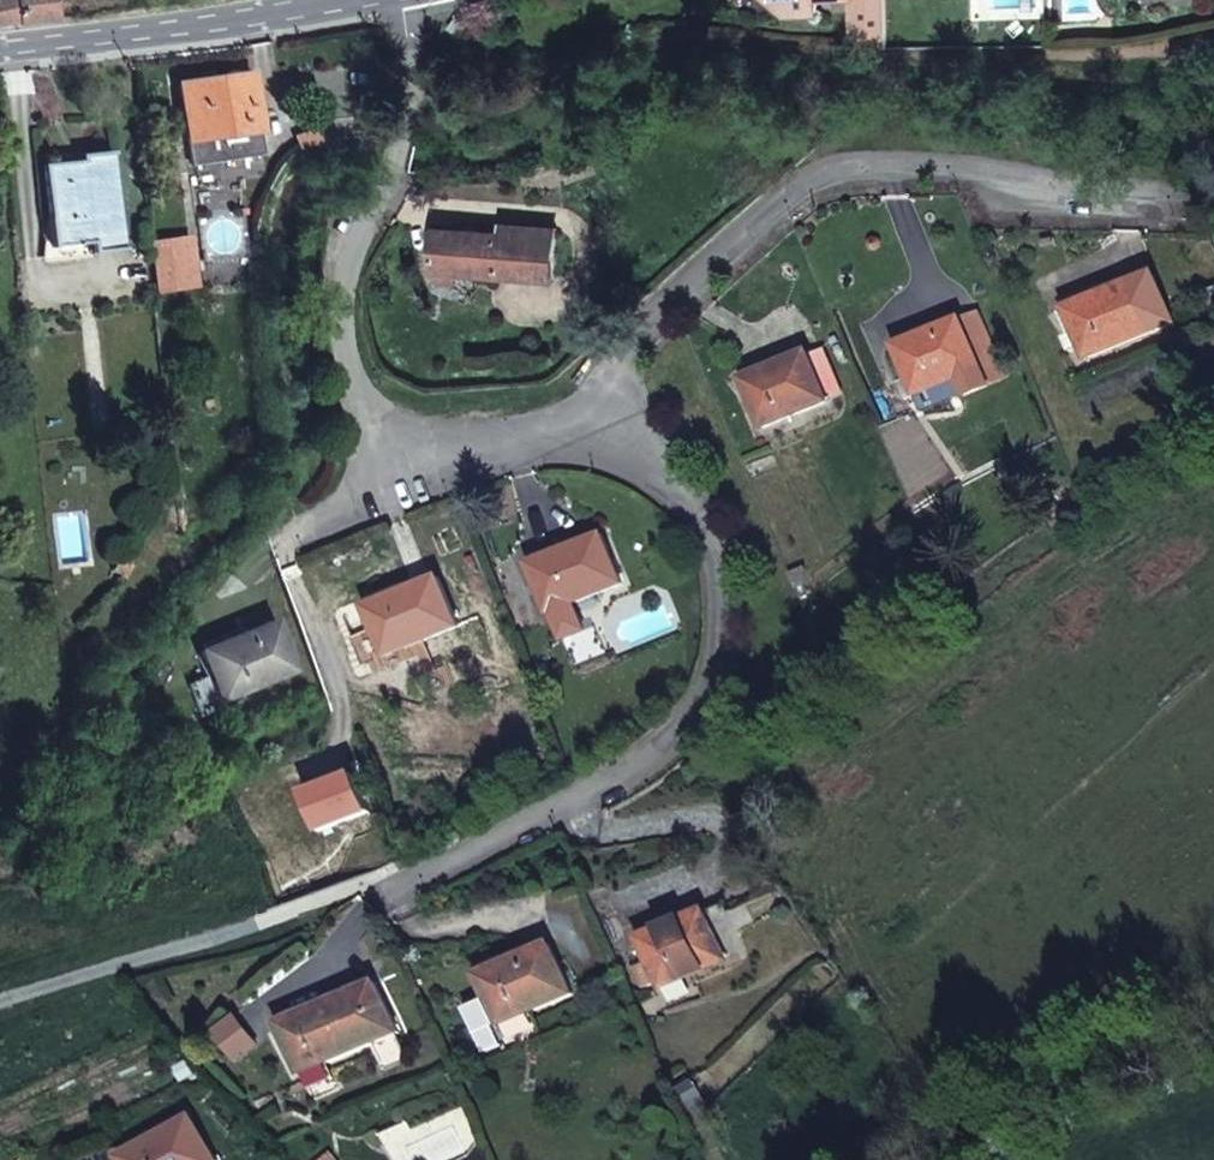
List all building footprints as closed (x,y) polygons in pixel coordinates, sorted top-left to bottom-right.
[(52,0),(0,0),(0,27),(54,19),(52,0)] [(782,8),(790,0),(772,0),(782,8)] [(782,8),(786,14),(817,12),(817,0),(790,0),(782,8)] [(885,0),(851,0),(853,45),(887,49),(885,0)] [(259,131),(251,73),(179,84),(184,114),(188,142),(191,166),(263,155),(259,131)] [(119,251),(108,151),(78,154),(78,155),(78,160),(61,162),(40,164),(40,165),(49,249),(50,249),(50,257),(90,253),(90,255),(119,251)] [(501,234),(438,229),(434,272),(440,273),(456,274),(553,281),(557,229),(502,225),(501,234)] [(182,260),(185,287),(193,286),(189,241),(154,244),(156,263),(182,260)] [(182,260),(156,263),(158,290),(185,287),(182,260)] [(456,274),(440,273),(440,282),(455,284),(456,274)] [(1151,331),(1131,283),(1066,309),(1067,312),(1070,319),(1082,347),(1086,357),(1151,331)] [(1005,376),(978,312),(961,319),(981,368),(987,384),(1005,376)] [(1070,319),(1067,312),(1062,314),(1070,335),(1065,337),(1071,352),(1082,347),(1070,319)] [(988,386),(987,384),(981,368),(961,319),(896,346),(909,378),(916,395),(917,396),(958,378),(964,393),(965,396),(988,386)] [(842,391),(824,348),(809,355),(827,398),(842,391)] [(809,355),(808,352),(743,380),(764,428),(828,401),(827,398),(809,355)] [(916,395),(909,378),(898,383),(905,400),(916,395)] [(958,378),(917,396),(923,411),(964,393),(958,378)] [(621,583),(602,534),(529,563),(549,612),(621,583)] [(458,626),(439,579),(366,607),(386,656),(458,626)] [(295,670),(275,622),(202,652),(212,675),(190,684),(203,716),(220,709),(217,702),(222,700),(295,670)] [(738,936),(724,904),(704,912),(703,911),(639,938),(660,987),(724,959),(722,954),(736,948),(738,936)] [(571,992),(550,944),(478,975),(488,998),(465,1008),(484,1052),(501,1045),(493,1026),(571,992)] [(396,1031),(375,983),(279,1024),(300,1073),(396,1031)] [(187,1061),(173,1068),(181,1082),(194,1074),(187,1061)] [(193,1119),(121,1158),(123,1159),(215,1159),(193,1119)]
